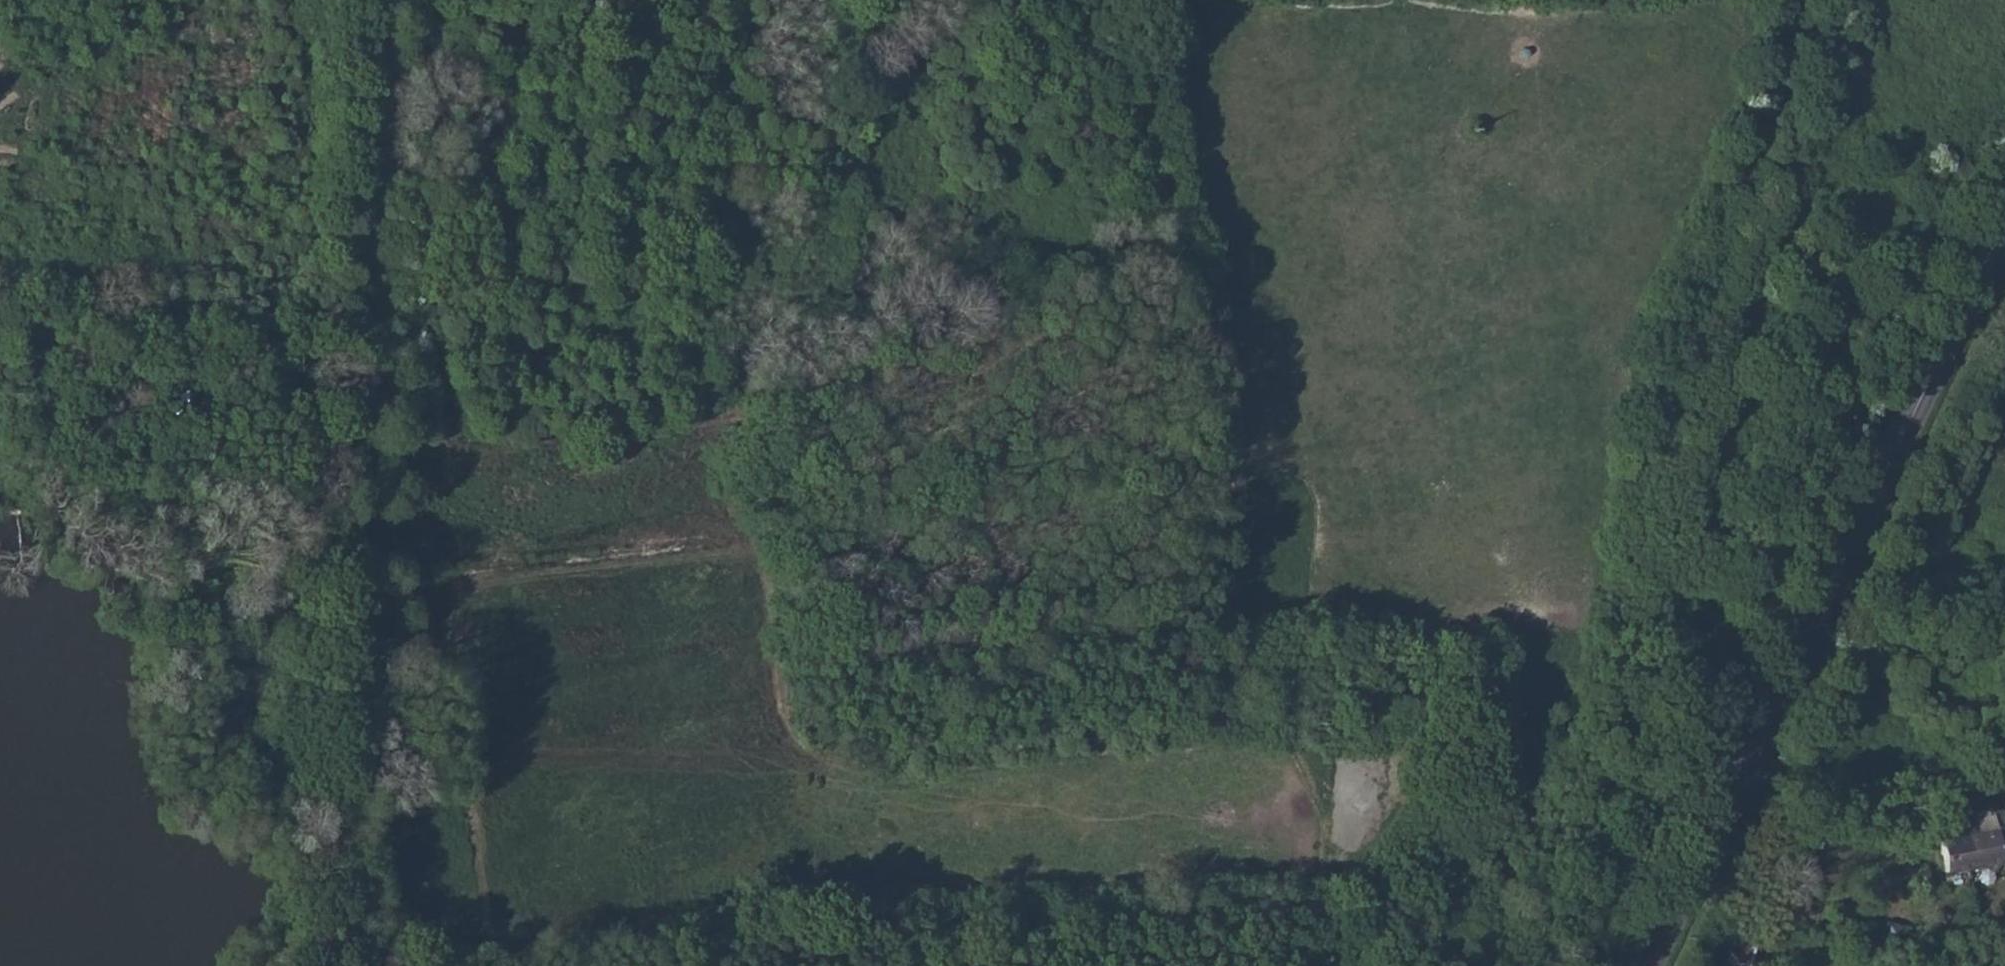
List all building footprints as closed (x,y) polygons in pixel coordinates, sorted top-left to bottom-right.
[(1978,833),(1953,840),(1957,865),(1947,871),(1949,883),(1954,894),(2004,878),(2004,870),(1997,847),(1983,851),(1978,833)] [(1953,840),(1907,852),(1923,904),(1954,894),(1949,883),(1947,871),(1957,865),(1953,840)]
